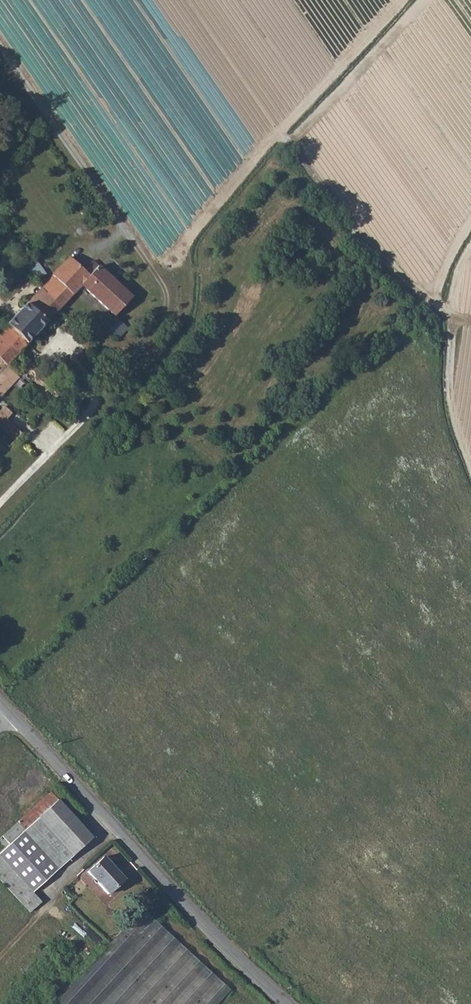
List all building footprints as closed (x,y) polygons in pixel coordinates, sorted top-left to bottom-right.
[(46,292),(57,310),(81,285),(113,314),(130,296),(96,266),(91,260),(86,266),(91,270),(88,273),(69,257),(52,275),(57,281),(46,292)] [(27,265),(36,277),(44,272),(35,260),(27,265)] [(0,395),(18,375),(7,364),(56,311),(57,310),(46,292),(41,286),(0,330),(0,394),(0,395)] [(109,330),(114,335),(118,331),(119,325),(115,323),(109,330)] [(16,438),(23,431),(0,409),(0,422),(16,438)] [(0,835),(0,837),(7,845),(22,831),(56,869),(91,837),(49,791),(0,835)] [(0,852),(0,858),(31,892),(56,869),(22,831),(7,845),(0,852)] [(103,856),(86,872),(106,894),(122,878),(103,856)] [(0,858),(0,880),(30,912),(40,902),(31,892),(0,858)] [(117,936),(54,1003),(215,1003),(228,990),(192,956),(141,909),(117,936)]
